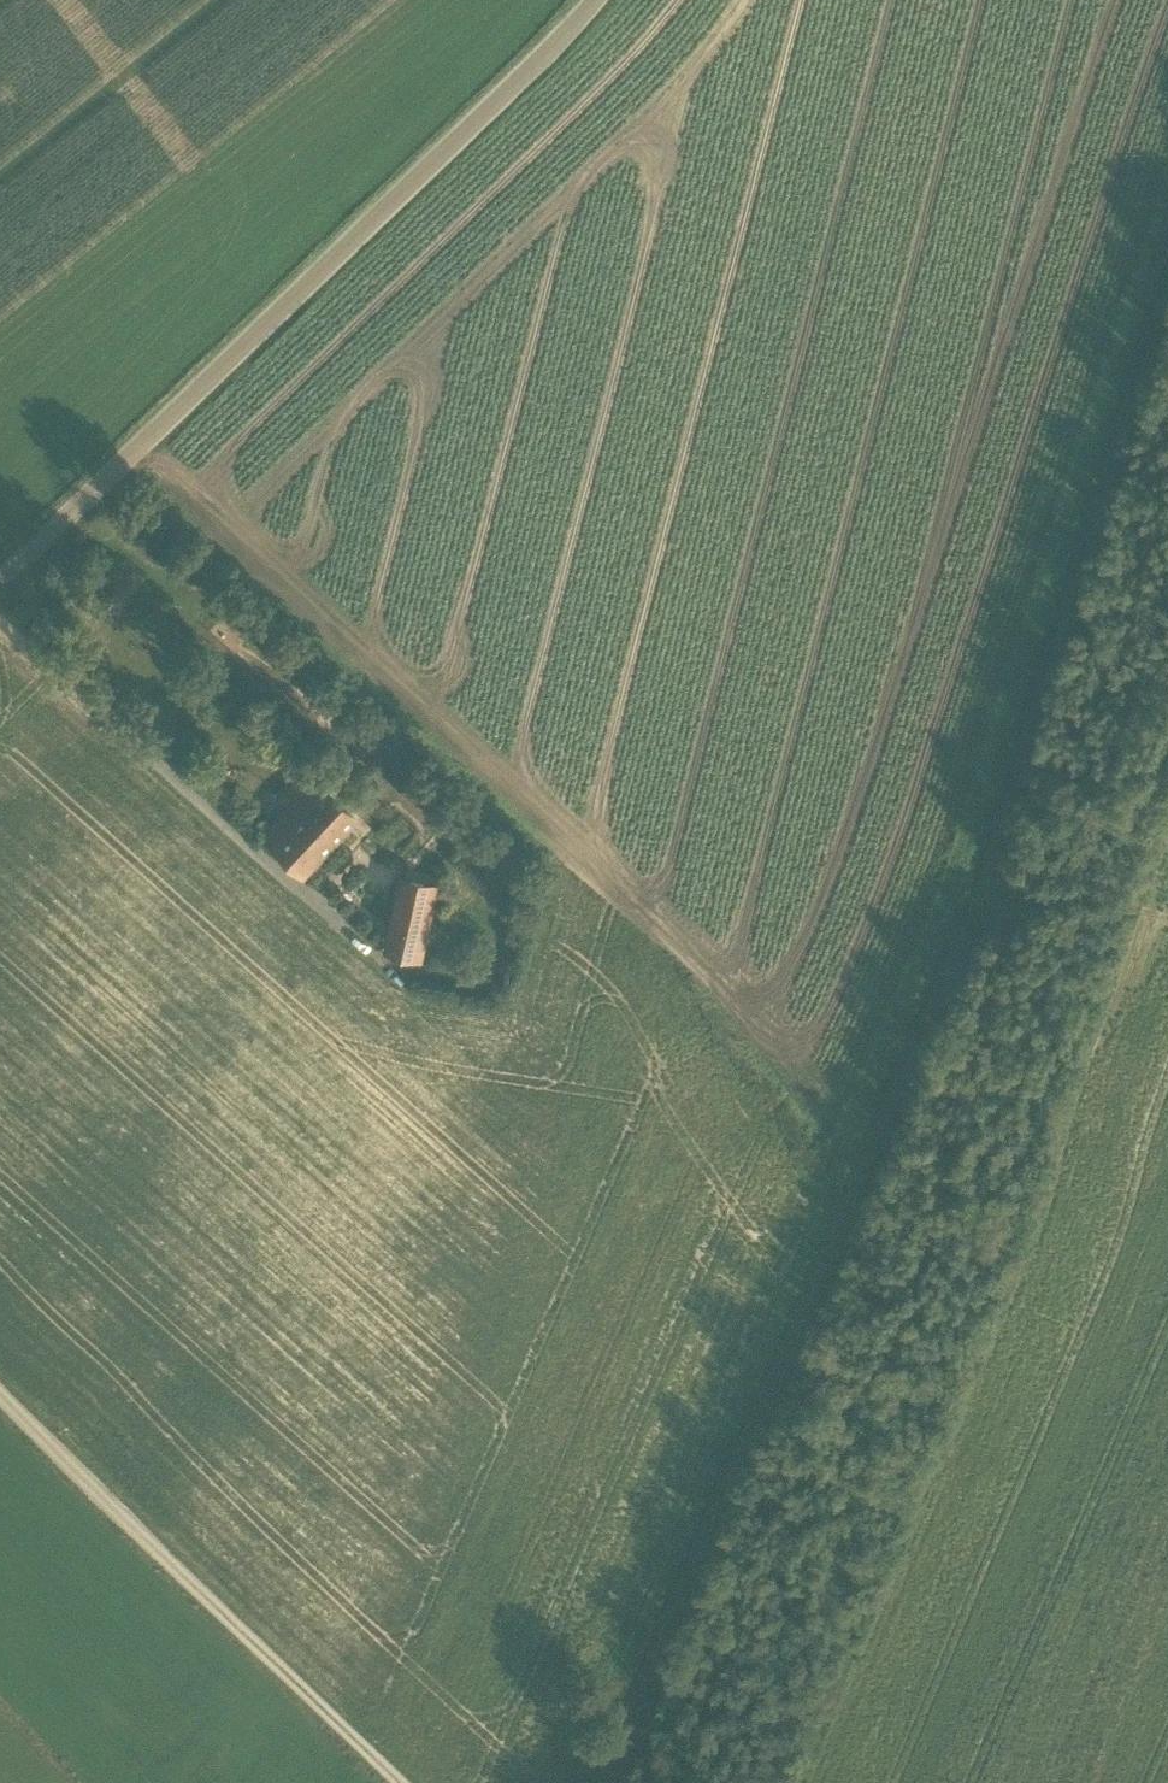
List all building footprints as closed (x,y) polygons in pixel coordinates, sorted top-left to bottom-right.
[(361,816),(318,776),(289,806),(264,833),(306,873),(361,816)] [(423,958),(439,887),(402,878),(390,928),(408,932),(403,954),(423,958)]
